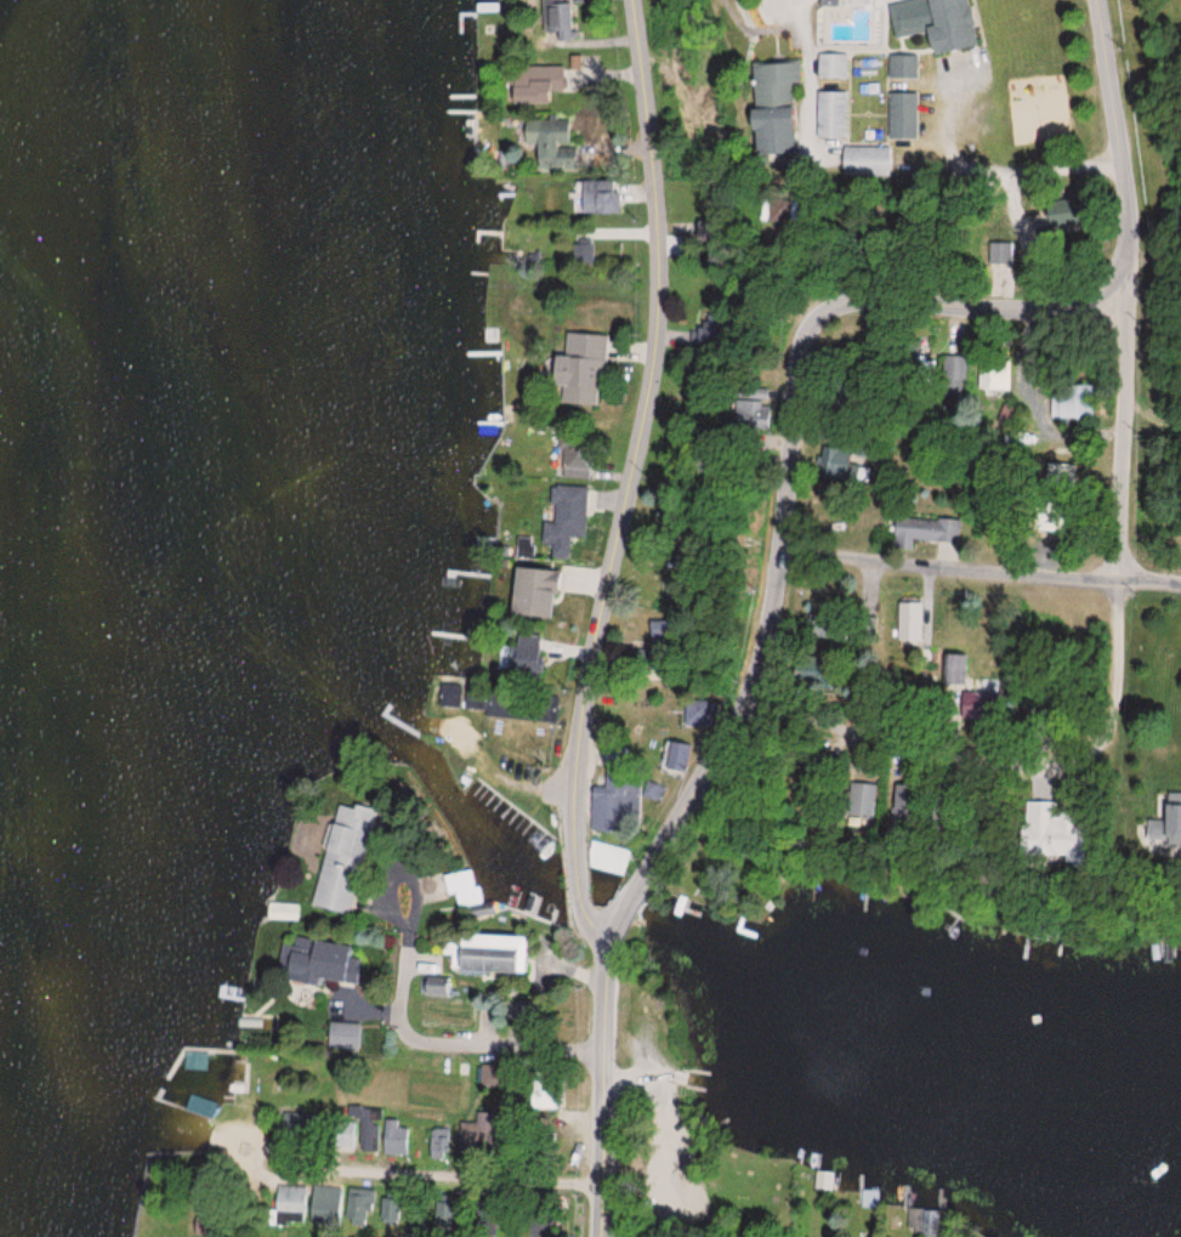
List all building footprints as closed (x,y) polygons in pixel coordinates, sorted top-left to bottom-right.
[(569,0),(557,0),(544,1),(547,42),(572,40),(569,0)] [(966,0),(913,0),(895,3),(901,39),(923,35),(927,54),(974,45),(966,0)] [(918,78),(918,50),(889,50),(889,78),(918,78)] [(847,78),(847,54),(818,54),(818,78),(847,78)] [(749,64),(750,111),(744,111),(745,157),(790,156),(788,83),(799,83),(799,62),(749,64)] [(506,102),(549,102),(549,90),(562,90),(562,67),(506,66),(506,102)] [(816,92),(816,137),(845,137),(845,92),(816,92)] [(919,93),(889,93),(889,140),(919,140),(919,93)] [(522,118),(522,156),(533,156),(533,169),(571,169),(571,156),(556,156),(556,145),(569,145),(569,118),(522,118)] [(893,147),(841,147),(841,175),(893,175),(893,147)] [(599,266),(623,266),(623,243),(599,243),(599,266)] [(599,406),(602,335),(563,333),(562,355),(549,354),(548,388),(558,389),(558,404),(599,406)] [(941,396),(966,392),(960,355),(921,362),(924,380),(938,377),(941,396)] [(979,390),(1011,390),(1011,360),(979,360),(979,390)] [(1093,418),(1093,386),(1052,386),(1052,418),(1093,418)] [(731,389),(731,429),(768,429),(768,389),(731,389)] [(591,478),(591,435),(560,435),(560,478),(591,478)] [(855,446),(819,446),(819,476),(855,476),(855,446)] [(586,486),(546,485),(544,544),(551,544),(550,557),(569,558),(570,536),(584,537),(586,486)] [(959,543),(961,520),(890,515),(888,548),(913,550),(913,540),(959,543)] [(509,614),(551,616),(552,569),(510,568),(509,614)] [(896,642),(919,642),(919,603),(896,603),(896,642)] [(509,670),(537,673),(541,636),(513,633),(509,670)] [(939,656),(939,686),(963,686),(963,656),(939,656)] [(685,726),(718,726),(718,701),(685,701),(685,726)] [(686,773),(689,745),(667,742),(664,771),(686,773)] [(839,815),(868,821),(875,787),(846,781),(839,815)] [(635,832),(636,782),(608,782),(608,794),(591,794),(591,831),(635,832)] [(643,795),(660,801),(665,788),(648,782),(643,795)] [(1161,792),(1161,821),(1145,821),(1145,857),(1180,857),(1180,792),(1161,792)] [(1090,803),(1022,802),(1022,855),(1090,855),(1090,803)] [(310,905),(348,914),(368,834),(330,825),(310,905)] [(624,874),(628,846),(591,841),(587,869),(624,874)] [(474,869),(443,875),(446,894),(454,892),(456,907),(480,903),(474,869)] [(319,984),(320,978),(359,984),(363,960),(350,958),(352,946),(285,936),(279,978),(319,984)] [(523,974),(523,937),(452,936),(452,974),(523,974)] [(360,1023),(329,1023),(329,1050),(360,1050),(360,1023)] [(400,1128),(400,1120),(384,1120),(384,1155),(410,1155),(410,1128),(400,1128)] [(449,1130),(439,1131),(440,1136),(429,1137),(431,1159),(452,1157),(449,1130)] [(344,1188),(276,1186),(275,1214),(343,1216),(344,1188)] [(375,1190),(348,1191),(349,1223),(377,1221),(375,1190)]
